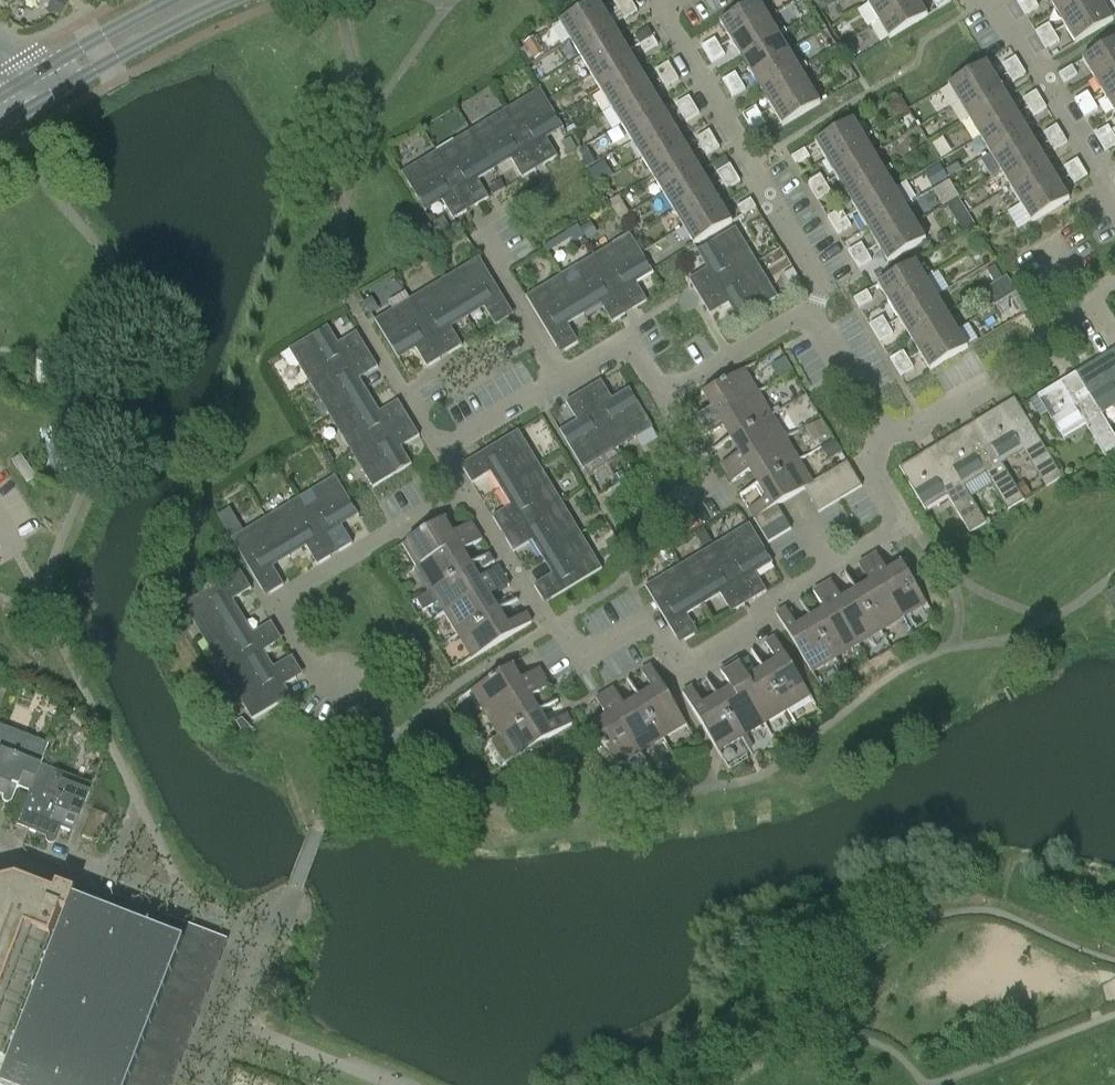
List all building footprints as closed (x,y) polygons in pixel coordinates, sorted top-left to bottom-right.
[(570,39),(609,16),(599,0),(596,0),(560,22),(570,39)] [(632,3),(631,0),(618,0),(614,2),(619,11),(632,3)] [(731,39),(770,16),(760,0),(756,0),(721,21),(731,39)] [(879,20),(913,0),(874,0),(869,3),(879,20)] [(879,20),(889,38),(928,15),(919,0),(913,0),(879,20)] [(933,1),(938,9),(951,1),(950,0),(934,0),(933,1)] [(1034,0),(1031,0),(1020,7),(1025,15),(1038,7),(1034,0)] [(1055,9),(1069,0),(1049,0),(1055,9)] [(1055,9),(1065,26),(1103,3),(1101,0),(1069,0),(1055,9)] [(632,3),(619,11),(624,19),(637,11),(632,3)] [(1113,20),(1103,3),(1065,26),(1075,43),(1113,20)] [(570,39),(580,56),(619,33),(609,16),(570,39)] [(780,33),(770,16),(731,39),(741,56),(780,33)] [(1041,41),(1054,33),(1049,24),(1035,32),(1041,41)] [(640,45),(653,37),(648,29),(635,37),(640,45)] [(580,56),(591,73),(629,50),(619,33),(580,56)] [(741,56),(752,73),(790,50),(780,33),(741,56)] [(1054,33),(1041,41),(1046,49),(1059,41),(1054,33)] [(653,37),(640,45),(645,53),(658,46),(653,37)] [(701,45),(706,54),(719,46),(714,37),(701,45)] [(1114,63),(1114,40),(1083,59),(1094,76),(1114,63)] [(719,46),(706,54),(711,62),(724,54),(719,46)] [(591,73),(601,90),(639,67),(629,50),(591,73)] [(790,50),(752,73),(762,90),(800,67),(790,50)] [(1008,74),(1021,66),(1016,57),(1003,65),(1008,74)] [(960,101),(997,78),(987,61),(949,84),(960,101)] [(660,79),(673,71),(668,63),(655,71),(660,79)] [(1094,76),(1104,93),(1114,87),(1114,63),(1094,76)] [(1021,66),(1008,74),(1013,82),(1026,75),(1021,66)] [(1072,66),(1059,74),(1064,83),(1077,75),(1072,66)] [(601,90),(611,107),(650,84),(639,67),(601,90)] [(762,90),(772,107),(811,84),(800,67),(762,90)] [(673,71),(660,79),(665,87),(678,80),(673,71)] [(727,88),(740,80),(735,71),(722,79),(727,88)] [(960,101),(970,119),(1008,96),(997,78),(960,101)] [(740,80),(727,88),(732,96),(745,88),(740,80)] [(611,107),(621,124),(660,101),(650,84),(611,107)] [(811,84),(772,107),(783,125),(821,102),(811,84)] [(1104,93),(1114,110),(1114,87),(1104,93)] [(507,109),(541,165),(559,155),(549,137),(566,128),(542,88),(507,109)] [(1023,99),(1028,107),(1041,99),(1036,91),(1023,99)] [(1074,100),(1080,108),(1093,100),(1087,92),(1074,100)] [(980,136),(991,129),(1018,113),(1008,96),(970,119),(980,136)] [(681,113),(694,105),(689,97),(676,104),(681,113)] [(1047,108),(1041,99),(1028,107),(1034,116),(1047,108)] [(1098,109),(1093,100),(1080,108),(1085,117),(1098,109)] [(621,124),(632,141),(670,118),(660,101),(621,124)] [(694,105),(681,113),(686,121),(699,114),(694,105)] [(747,122),(760,114),(755,106),(742,113),(747,122)] [(523,176),(541,165),(507,109),(472,129),(496,169),(513,159),(523,176)] [(1018,113),(991,129),(980,136),(991,153),(1028,130),(1018,113)] [(760,114),(747,122),(752,130),(766,122),(760,114)] [(632,141),(642,158),(681,135),(670,118),(632,141)] [(826,158),(865,135),(854,118),(816,141),(826,158)] [(1049,142),(1062,134),(1057,126),(1044,133),(1049,142)] [(1100,142),(1113,134),(1108,126),(1095,134),(1100,142)] [(479,179),(496,169),(472,129),(438,150),(472,207),(490,197),(479,179)] [(701,147),(714,139),(709,130),(696,138),(701,147)] [(991,153),(1001,170),(1039,147),(1028,130),(991,153)] [(1062,134),(1049,142),(1054,150),(1068,142),(1062,134)] [(1113,134),(1100,142),(1106,151),(1114,145),(1114,137),(1113,134)] [(642,158),(652,176),(691,152),(681,135),(642,158)] [(875,152),(865,135),(826,158),(837,175),(875,152)] [(714,139),(701,147),(707,155),(719,148),(714,139)] [(1001,170),(1011,187),(1049,164),(1039,147),(1001,170)] [(805,149),(792,157),(797,166),(810,158),(805,149)] [(455,218),(472,207),(438,150),(403,171),(427,211),(444,200),(455,218)] [(652,176),(662,193),(701,169),(691,152),(652,176)] [(847,193),(885,170),(875,152),(837,175),(847,193)] [(1069,176),(1083,168),(1078,159),(1064,167),(1069,176)] [(1011,187),(1022,204),(1059,182),(1049,164),(1011,187)] [(722,181),(735,173),(730,165),(717,173),(722,181)] [(1083,168),(1069,176),(1075,184),(1088,177),(1083,168)] [(662,193),(673,210),(711,186),(701,169),(662,193)] [(896,187),(885,170),(847,193),(857,210),(896,187)] [(735,173),(722,181),(727,190),(740,182),(735,173)] [(812,191),(825,183),(820,175),(807,183),(812,191)] [(1059,182),(1022,204),(1008,212),(1019,229),(1070,199),(1059,182)] [(825,183),(812,191),(817,200),(831,192),(825,183)] [(673,210),(683,227),(722,204),(711,186),(673,210)] [(868,227),(906,204),(896,187),(857,210),(868,227)] [(756,208),(755,206),(751,199),(737,207),(743,216),(756,208)] [(722,204),(683,227),(693,244),(732,221),(722,204)] [(916,221),(906,204),(868,227),(878,245),(916,221)] [(833,226),(846,218),(841,209),(828,217),(833,226)] [(846,218),(833,226),(838,234),(851,226),(846,218)] [(916,221),(878,245),(888,262),(927,239),(916,221)] [(690,278),(701,296),(758,261),(736,226),(697,250),(708,267),(690,278)] [(594,255),(630,312),(648,300),(637,282),(654,272),(630,232),(594,255)] [(853,259),(867,252),(861,243),(848,251),(853,259)] [(867,252),(853,259),(858,268),(871,260),(867,252)] [(612,322),(630,312),(594,255),(561,275),(584,313),(601,304),(612,322)] [(444,278),(468,316),(484,306),(496,325),(515,314),(480,256),(444,278)] [(888,300),(926,277),(916,260),(877,283),(888,300)] [(758,261),(701,296),(712,314),(730,303),(740,320),(779,296),(758,261)] [(568,323),(584,313),(561,275),(527,296),(561,353),(580,342),(568,323)] [(1016,291),(1007,276),(987,288),(996,303),(1016,291)] [(937,295),(926,277),(888,300),(898,318),(937,295)] [(451,326),(468,316),(444,278),(410,299),(445,356),(463,345),(451,326)] [(872,299),(867,291),(854,299),(859,308),(872,299)] [(909,335),(947,312),(937,295),(898,318),(909,335)] [(427,367),(445,356),(410,299),(375,320),(398,358),(415,348),(427,367)] [(958,329),(947,312),(909,335),(919,352),(958,329)] [(875,335),(888,326),(883,317),(869,325),(875,335)] [(309,384),(366,350),(356,332),(338,343),(327,325),(288,349),(309,384)] [(888,326),(875,335),(880,342),(893,334),(888,326)] [(958,329),(919,352),(930,370),(968,347),(958,329)] [(763,381),(787,367),(776,347),(743,366),(748,375),(756,370),(763,381)] [(377,368),(366,350),(309,384),(330,419),(369,396),(359,379),(377,368)] [(895,368),(908,359),(903,351),(890,359),(895,368)] [(908,359),(895,368),(900,376),(913,368),(908,359)] [(1090,396),(1102,414),(1114,406),(1114,381),(1113,383),(1098,359),(1076,372),(1090,396)] [(77,365),(41,364),(40,389),(76,390),(77,365)] [(700,426),(754,394),(740,371),(708,390),(717,404),(694,417),(700,426)] [(601,380),(584,390),(619,448),(653,427),(630,388),(613,398),(601,380)] [(1102,414),(1090,396),(1075,405),(1061,381),(1038,395),(1064,437),(1085,425),(1107,461),(1114,456),(1114,436),(1102,414)] [(619,448),(584,390),(566,401),(577,420),(560,431),(583,469),(619,448)] [(767,417),(754,394),(700,426),(706,436),(728,423),(736,436),(767,417)] [(352,454),(409,419),(398,402),(380,413),(369,396),(330,419),(352,454)] [(977,420),(991,444),(1003,463),(1024,450),(1046,486),(1062,476),(1029,421),(1014,431),(999,407),(977,420)] [(526,423),(539,448),(553,441),(539,416),(526,423)] [(767,417),(736,436),(744,450),(721,463),(727,473),(781,440),(767,417)] [(419,437),(409,419),(352,454),(372,488),(411,465),(401,448),(419,437)] [(492,471),(502,488),(539,465),(518,430),(462,464),(473,482),(492,471)] [(939,443),(953,467),(965,486),(966,486),(986,473),(1008,509),(1025,499),(1003,463),(991,444),(976,453),(961,430),(939,443)] [(795,463),(781,440),(727,473),(732,482),(755,468),(763,482),(795,463)] [(965,486),(953,467),(937,477),(923,453),(900,466),(926,509),(948,496),(970,532),(987,522),(966,486),(965,486)] [(12,462),(28,484),(37,477),(21,456),(12,462)] [(832,488),(854,475),(847,462),(825,475),(825,476),(832,488)] [(776,505),(804,489),(808,486),(795,463),(763,482),(771,496),(749,509),(754,517),(775,505),(776,505)] [(493,516),(504,534),(560,499),(539,465),(502,488),(512,504),(493,516)] [(862,487),(854,475),(832,488),(840,500),(862,487)] [(825,476),(808,486),(804,489),(811,501),(832,488),(825,476)] [(301,499),(335,556),(353,545),(342,525),(359,515),(336,478),(301,499)] [(832,488),(811,501),(819,513),(840,500),(832,488)] [(317,567),(335,556),(301,499),(267,520),(289,557),(305,548),(317,567)] [(533,540),(544,556),(581,533),(560,499),(504,534),(515,551),(533,540)] [(754,517),(761,530),(783,516),(776,505),(775,505),(754,517)] [(226,526),(233,522),(235,516),(230,509),(220,515),(226,526)] [(791,529),(783,516),(761,530),(769,543),(791,529)] [(273,567),(289,557),(267,520),(232,541),(267,598),(285,587),(273,567)] [(421,565),(477,531),(471,522),(449,536),(441,522),(407,542),(421,565)] [(714,545),(748,602),(766,591),(755,573),(773,562),(750,524),(714,545)] [(482,540),(477,531),(421,565),(435,587),(468,567),(459,553),(482,540)] [(581,533),(544,556),(554,573),(535,584),(546,603),(602,568),(581,533)] [(731,612),(748,602),(714,545),(680,566),(703,605),(720,595),(731,612)] [(876,552),(867,558),(901,613),(925,599),(904,566),(890,575),(876,552)] [(872,586),(859,594),(879,627),(901,613),(867,558),(858,563),(872,586)] [(686,615),(703,605),(680,566),(646,587),(680,644),(697,633),(686,615)] [(476,581),(468,567),(435,587),(449,610),(504,577),(498,568),(476,581)] [(205,640),(244,617),(234,600),(252,589),(240,571),(184,605),(205,640)] [(510,586),(504,577),(449,610),(463,633),(495,613),(487,600),(510,586)] [(879,627),(859,594),(845,603),(831,580),(822,585),(856,641),(879,627)] [(827,614),(813,622),(833,655),(856,641),(822,585),(813,591),(827,614)] [(833,655),(813,622),(800,631),(786,608),(775,614),(810,669),(833,655)] [(504,627),(495,613),(463,633),(477,656),(532,623),(526,613),(504,627)] [(254,634),(244,617),(205,640),(231,683),(270,660),(265,652),(283,641),(272,623),(254,634)] [(778,665),(764,674),(784,707),(807,692),(774,637),(764,643),(778,665)] [(270,660),(231,683),(253,720),(293,696),(286,686),(303,675),(292,657),(275,667),(270,660)] [(784,707),(764,674),(751,682),(737,659),(728,665),(762,720),(784,707)] [(733,693),(719,701),(739,734),(762,720),(728,665),(719,670),(733,693)] [(654,694),(642,702),(661,734),(684,720),(651,666),(641,672),(654,694)] [(490,711),(544,678),(539,669),(517,682),(508,668),(475,688),(490,711)] [(550,687),(544,678),(490,711),(503,733),(536,714),(528,700),(550,687)] [(614,688),(606,693),(639,747),(661,734),(642,702),(627,710),(614,688)] [(739,734),(719,701),(705,710),(691,688),(682,693),(715,748),(739,734)] [(639,747),(606,693),(597,699),(610,721),(596,730),(615,762),(639,747)] [(536,714),(503,733),(492,740),(506,763),(572,723),(567,715),(545,728),(536,714)] [(26,791),(27,792),(38,764),(46,743),(0,725),(0,796),(4,798),(9,785),(26,791)] [(27,792),(26,791),(13,824),(48,838),(53,825),(71,833),(90,784),(38,764),(27,792)] [(63,906),(62,906),(65,897),(66,897),(67,896),(17,877),(0,881),(0,1068),(63,906)] [(228,939),(123,899),(117,914),(72,897),(0,1084),(171,1084),(228,939)]
